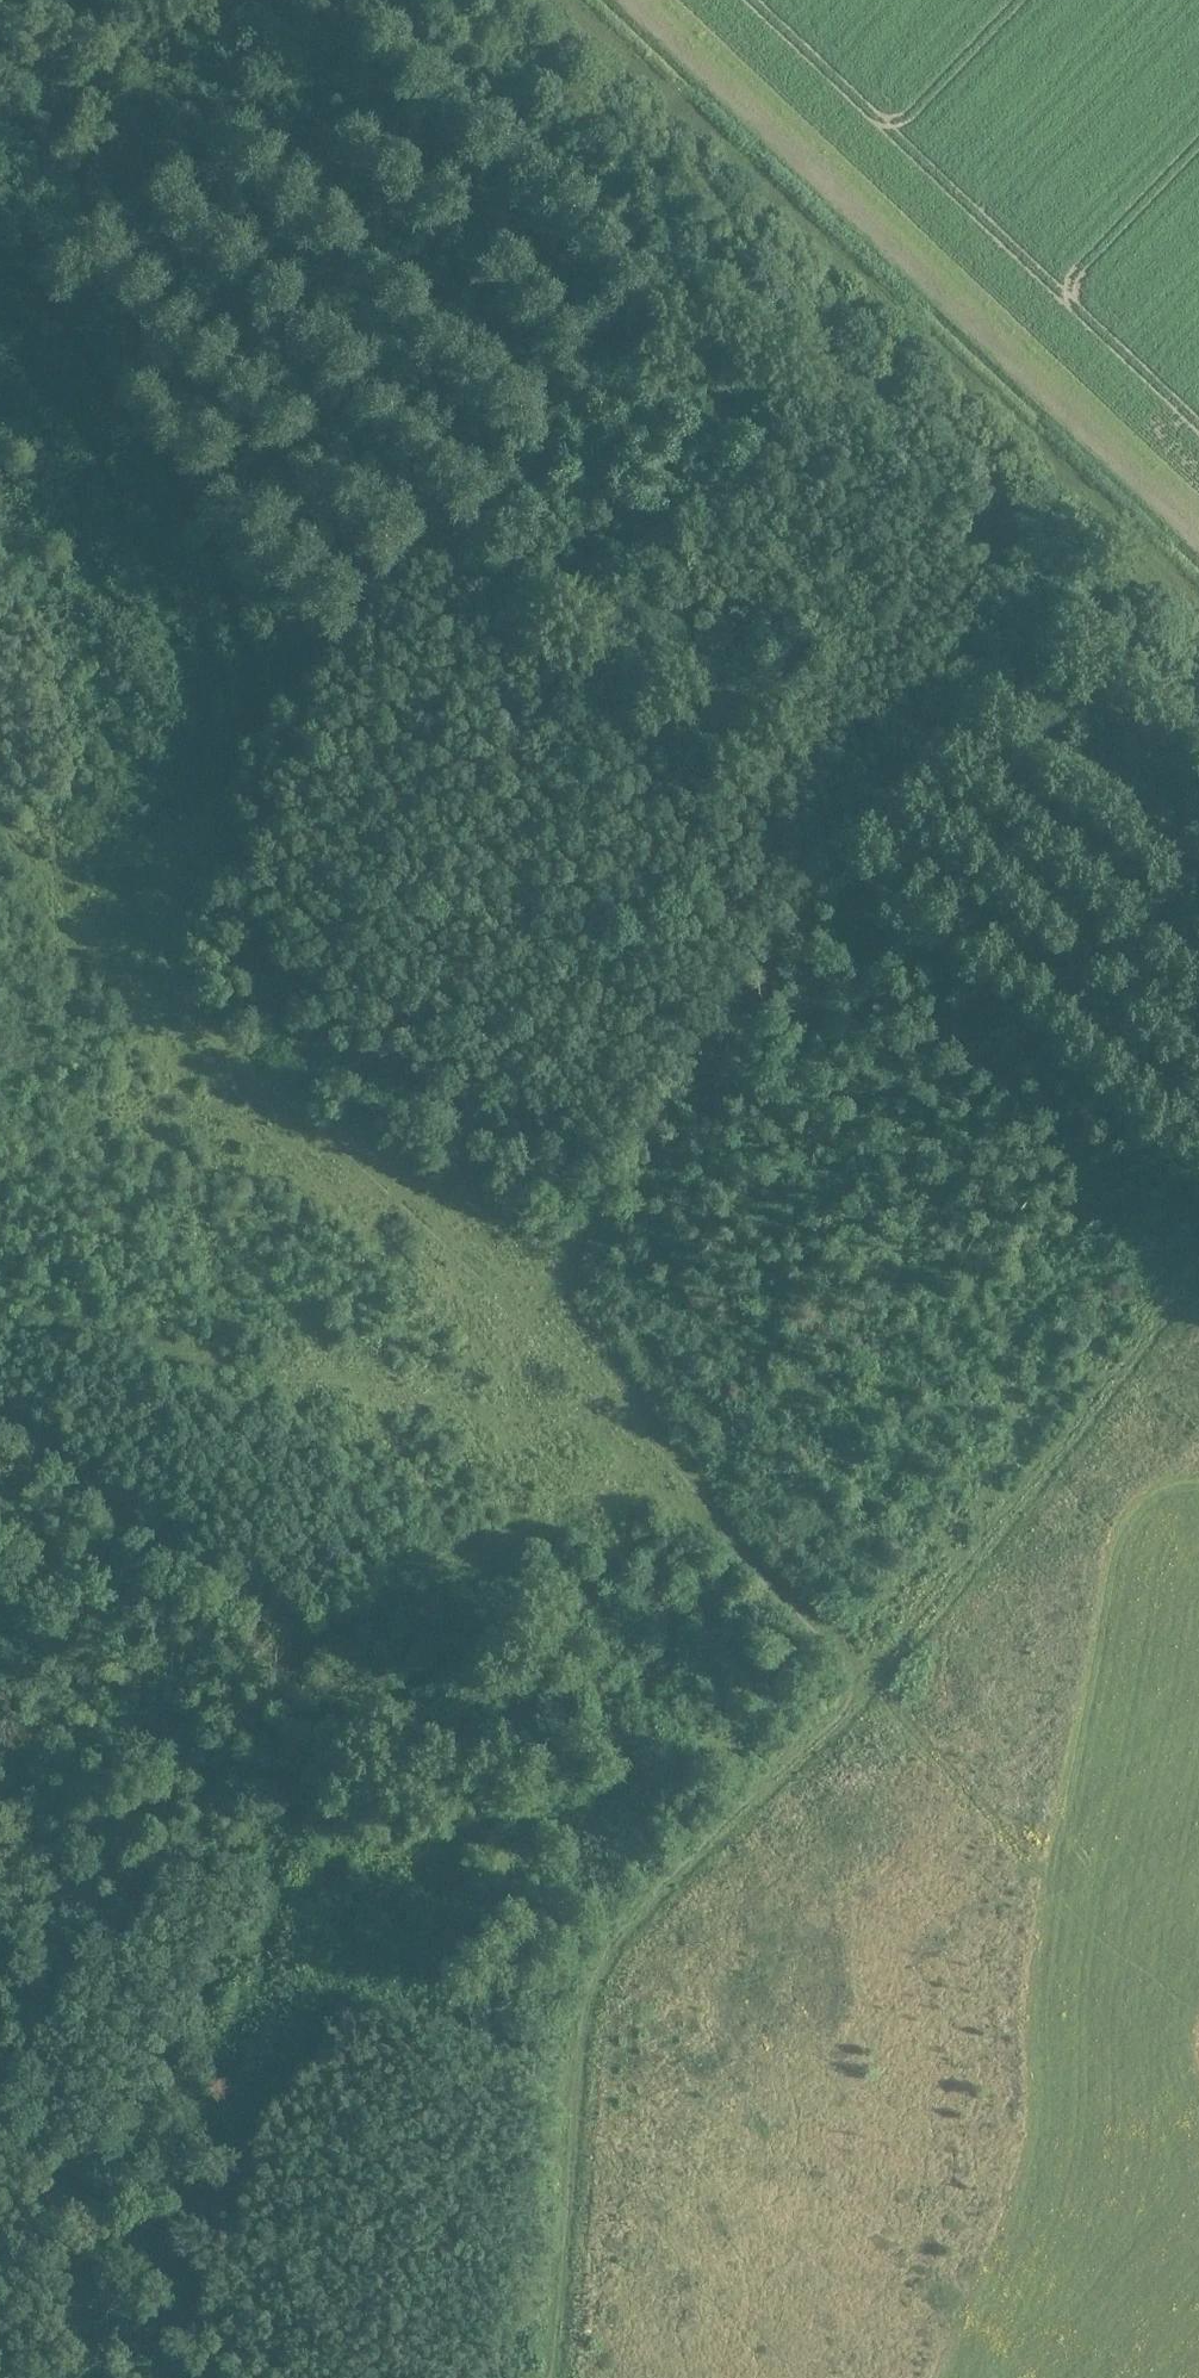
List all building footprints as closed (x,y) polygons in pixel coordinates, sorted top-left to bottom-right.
[(90,1780),(90,1791),(112,1791),(112,1780),(90,1780)]
